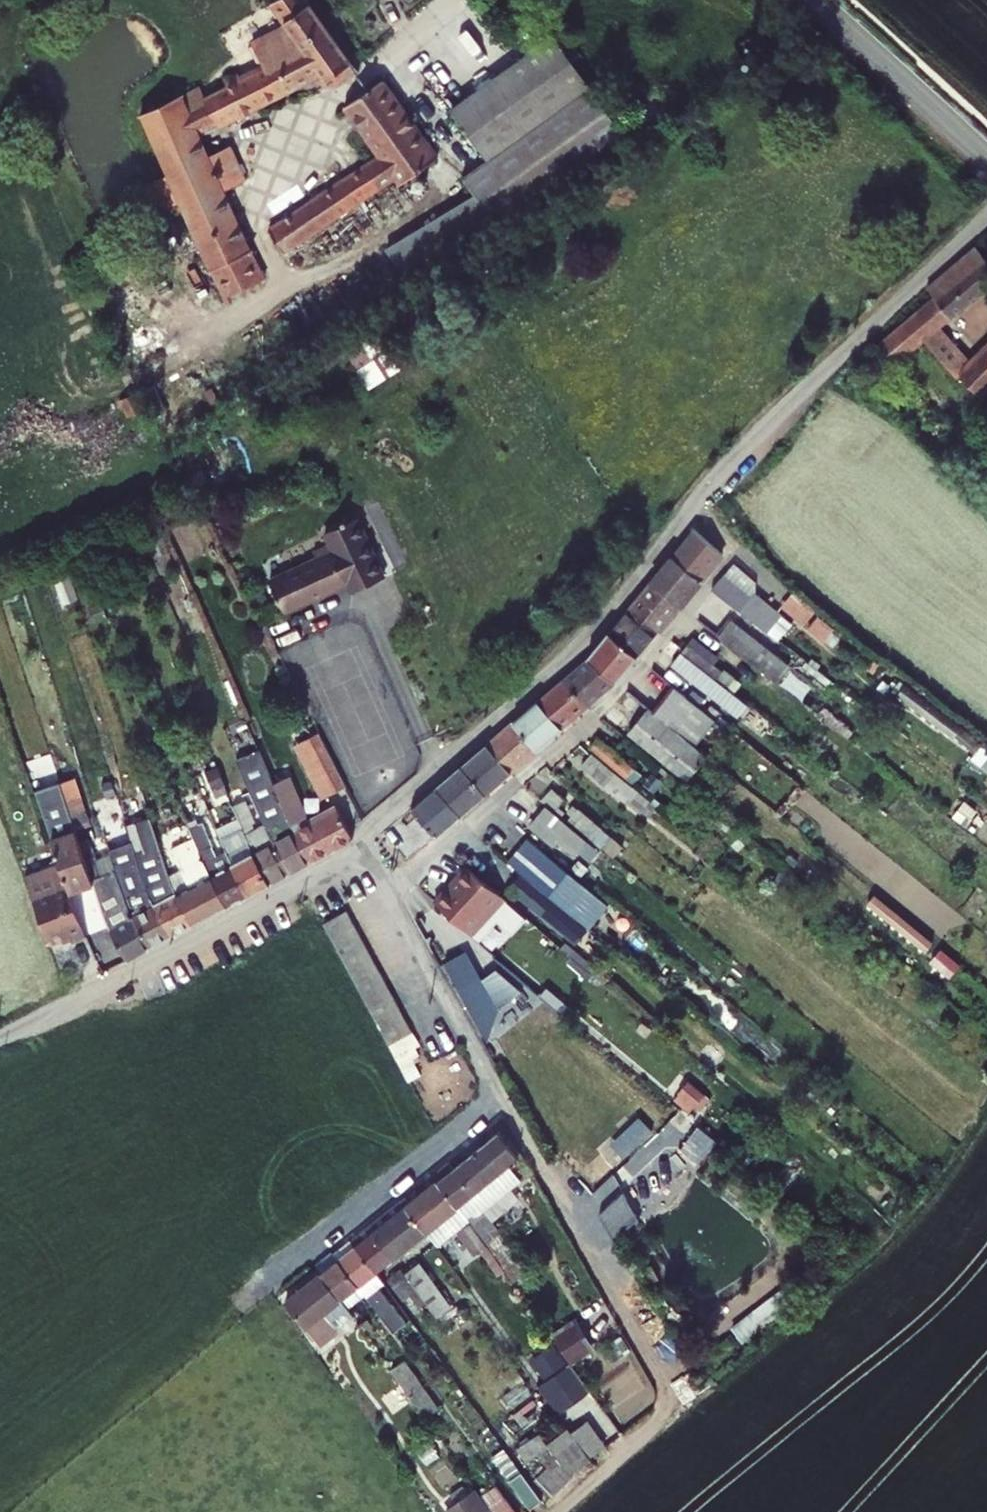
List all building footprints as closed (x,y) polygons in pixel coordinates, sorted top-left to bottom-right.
[(316,0),(281,0),(278,2),(293,23),(262,39),(274,65),(250,76),(247,70),(232,76),(236,84),(213,94),(209,86),(190,95),(189,93),(151,112),(220,266),(222,266),(259,250),(261,249),(206,130),(328,69),(335,78),(360,60),(316,0)] [(559,36),(458,110),(493,158),(469,176),(504,225),(632,131),(559,36)] [(446,155),(390,78),(353,105),(388,154),(279,232),(296,255),(404,177),(408,182),(446,155)] [(408,266),(490,216),(476,193),(394,243),(408,266)] [(986,386),(986,349),(976,357),(946,320),(957,311),(958,312),(986,289),(986,243),(985,241),(934,282),(941,291),(883,338),(900,359),(931,334),(962,372),(968,368),(984,388),(986,386)] [(272,277),(259,250),(222,266),(235,294),(272,277)] [(392,579),(367,522),(354,527),(380,585),(392,579)] [(734,550),(703,525),(680,551),(711,578),(734,550)] [(380,585),(354,527),(335,536),(339,546),(323,553),(326,559),(277,581),(291,612),(356,584),(360,593),(380,585)] [(680,551),(660,576),(690,602),(711,578),(680,551)] [(82,597),(71,567),(58,571),(69,602),(82,597)] [(745,586),(730,575),(723,583),(738,595),(736,597),(764,619),(778,601),(750,579),(745,586)] [(690,602),(660,576),(639,601),(670,626),(690,602)] [(794,592),(784,605),(809,623),(818,610),(794,592)] [(648,652),(670,626),(639,601),(618,626),(648,652)] [(741,618),(728,634),(780,675),(787,680),(799,665),(741,618)] [(648,652),(618,626),(596,652),(627,677),(648,652)] [(695,647),(730,674),(736,667),(702,639),(695,647)] [(721,686),(730,674),(695,647),(686,658),(721,686)] [(598,703),(627,677),(596,652),(572,673),(598,703)] [(546,695),(572,724),(598,703),(572,673),(546,695)] [(730,674),(721,686),(741,702),(750,691),(730,674)] [(725,715),(686,683),(664,710),(704,741),(725,715)] [(546,695),(520,717),(545,746),(572,724),(546,695)] [(716,751),(704,741),(664,710),(659,705),(641,728),(698,773),(716,751)] [(617,716),(611,713),(605,717),(611,721),(617,716)] [(545,746),(520,717),(495,738),(521,767),(545,746)] [(609,733),(601,742),(635,770),(643,760),(609,733)] [(328,735),(315,742),(337,787),(350,779),(328,735)] [(317,856),(301,826),(288,833),(282,821),(288,817),(273,782),(268,783),(258,759),(256,758),(245,736),(237,739),(275,826),(296,868),(317,856)] [(495,738),(469,760),(495,789),(521,767),(495,738)] [(337,787),(315,742),(305,747),(329,791),(337,787)] [(622,786),(634,772),(603,746),(591,761),(622,786)] [(495,789),(469,760),(443,782),(468,811),(495,789)] [(562,781),(553,792),(566,803),(564,805),(572,812),(576,807),(568,801),(576,792),(562,781)] [(444,832),(468,811),(443,782),(418,803),(444,832)] [(99,871),(70,784),(58,788),(74,837),(63,840),(69,856),(80,890),(103,882),(99,871)] [(579,853),(597,832),(572,812),(564,805),(560,802),(542,823),(579,853)] [(578,812),(604,834),(612,823),(587,802),(578,812)] [(317,856),(359,833),(343,803),(301,826),(317,856)] [(256,889),(239,859),(232,846),(224,850),(208,819),(203,821),(200,815),(194,818),(195,821),(194,822),(199,835),(233,901),(256,889)] [(146,859),(161,902),(177,931),(201,918),(184,889),(178,876),(159,818),(144,823),(153,852),(144,854),(146,859)] [(254,836),(259,849),(275,879),(296,868),(275,826),(254,836)] [(620,898),(542,833),(521,858),(598,923),(620,898)] [(196,883),(184,889),(201,918),(233,901),(199,835),(177,845),(196,883)] [(275,879),(259,849),(239,859),(256,889),(275,879)] [(94,930),(80,890),(69,856),(31,869),(56,936),(76,929),(79,936),(94,930)] [(149,908),(139,914),(155,943),(177,931),(161,902),(146,859),(129,870),(140,898),(144,898),(149,908)] [(513,896),(474,861),(442,895),(481,931),(513,896)] [(139,914),(122,862),(99,871),(103,882),(113,913),(133,954),(155,943),(139,914)] [(598,928),(531,871),(519,884),(587,941),(598,928)] [(356,909),(333,922),(397,1044),(420,1032),(356,909)] [(470,950),(450,961),(490,1036),(501,1008),(470,950)] [(713,1090),(696,1076),(686,1088),(688,1090),(703,1102),(713,1090)] [(703,1102),(688,1090),(681,1097),(697,1110),(703,1102)] [(615,1141),(629,1156),(658,1128),(644,1113),(615,1141)] [(505,1130),(461,1164),(481,1188),(523,1154),(505,1130)] [(465,1202),(481,1188),(461,1164),(456,1157),(440,1170),(465,1202)] [(465,1202),(440,1170),(424,1183),(448,1214),(449,1214),(465,1202)] [(434,1226),(449,1214),(448,1214),(424,1183),(408,1196),(411,1198),(434,1226)] [(489,1199),(509,1225),(536,1264),(549,1255),(503,1189),(489,1199)] [(602,1207),(616,1231),(642,1216),(628,1191),(602,1207)] [(411,1198),(378,1223),(401,1252),(434,1226),(411,1198)] [(495,1235),(509,1225),(489,1199),(476,1209),(495,1235)] [(384,1266),(401,1252),(378,1223),(361,1236),(365,1241),(384,1266)] [(460,1228),(471,1241),(477,1237),(466,1224),(460,1228)] [(460,1228),(454,1234),(464,1246),(471,1241),(460,1228)] [(366,1281),(384,1266),(365,1241),(347,1256),(366,1281)] [(347,1256),(329,1271),(347,1295),(366,1281),(347,1256)] [(427,1258),(413,1268),(434,1296),(444,1309),(458,1299),(427,1258)] [(413,1268),(410,1263),(396,1273),(413,1295),(415,1294),(418,1298),(423,1295),(427,1301),(434,1296),(413,1268)] [(332,1308),(347,1295),(329,1271),(296,1297),(323,1332),(340,1318),(332,1308)] [(374,1291),(404,1332),(419,1321),(406,1303),(402,1301),(387,1282),(374,1291)] [(586,1318),(562,1326),(573,1358),(597,1350),(586,1318)] [(564,1411),(594,1388),(556,1340),(534,1357),(550,1377),(543,1383),(564,1411)] [(411,1355),(398,1365),(441,1423),(454,1413),(411,1355)] [(595,1361),(583,1369),(606,1402),(619,1392),(595,1361)] [(589,1417),(604,1438),(610,1434),(594,1413),(589,1417)] [(594,1445),(604,1438),(589,1417),(579,1424),(580,1426),(594,1445)] [(580,1426),(547,1451),(555,1462),(569,1480),(570,1482),(586,1470),(582,1465),(600,1452),(594,1445),(580,1426)] [(569,1480),(555,1462),(538,1474),(552,1493),(569,1480)] [(534,1478),(523,1487),(539,1509),(550,1501),(534,1478)] [(492,1494),(505,1511),(528,1511),(507,1483),(492,1494)] [(466,1505),(472,1511),(505,1511),(492,1494),(488,1489),(466,1505)]
